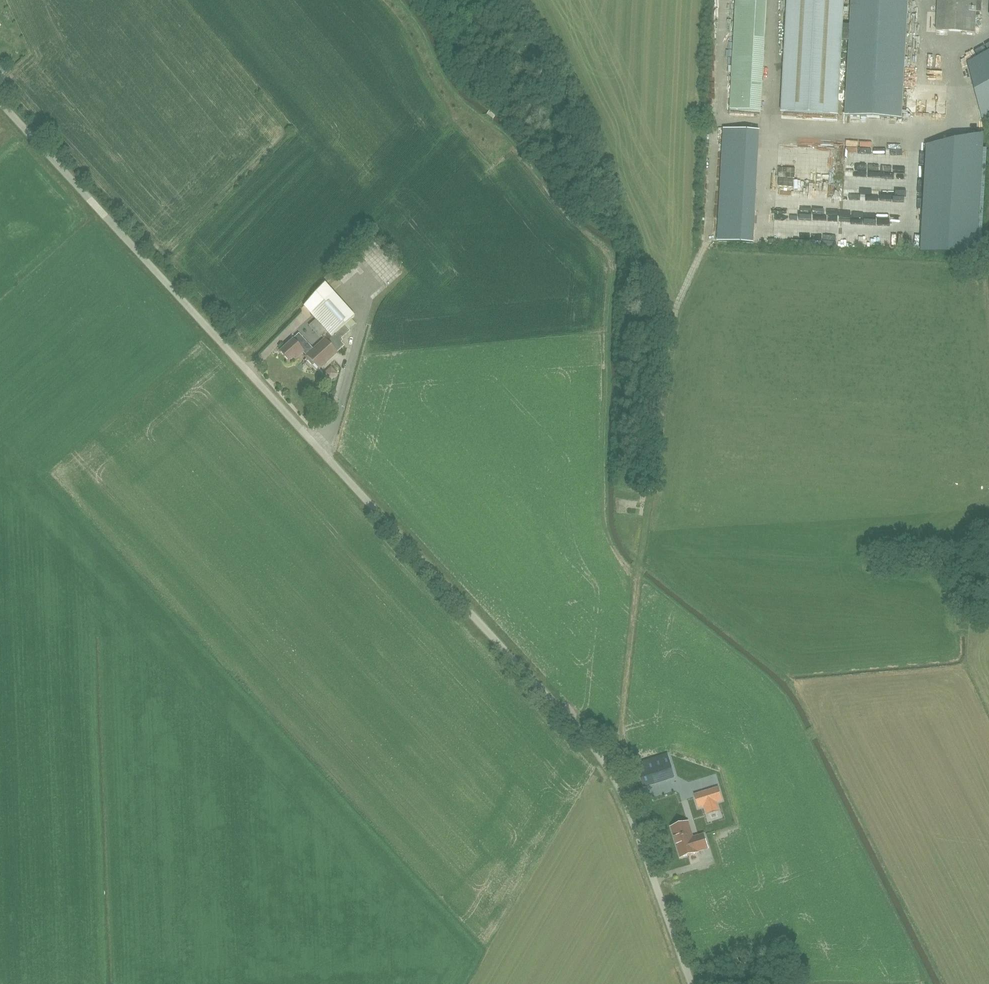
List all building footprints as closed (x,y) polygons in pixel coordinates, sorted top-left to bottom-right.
[(844,0),(788,0),(782,113),(838,116),(842,41),(850,41),(846,116),(902,119),(908,0),(852,0),(851,26),(843,25),(844,0)] [(937,31),(975,33),(976,12),(982,12),(982,0),(938,0),(937,31)] [(731,110),(761,112),(764,51),(734,49),(731,110)] [(988,117),(988,52),(968,64),(983,120),(988,117)] [(0,60),(0,73),(3,76),(10,71),(1,60),(0,60)] [(983,134),(927,146),(921,252),(977,255),(983,134)] [(350,331),(349,329),(357,322),(353,318),(354,317),(325,283),(304,305),(327,331),(321,336),(324,339),(313,350),(306,355),(307,355),(306,356),(312,364),(314,363),(319,369),(345,346),(340,340),(350,331)] [(306,355),(313,350),(299,334),(293,339),(293,340),(280,351),(289,361),(295,356),(296,358),(301,354),(303,352),(306,355)] [(325,375),(333,383),(341,375),(333,367),(325,375)] [(667,754),(637,764),(644,787),(675,777),(667,754)] [(728,784),(723,786),(729,809),(734,808),(728,784)] [(705,805),(708,814),(718,811),(715,802),(721,800),(722,800),(718,788),(712,790),(702,793),(695,795),(696,797),(699,807),(705,805)] [(693,838),(688,822),(672,827),(681,857),(697,852),(697,851),(708,848),(704,835),(693,838)]
